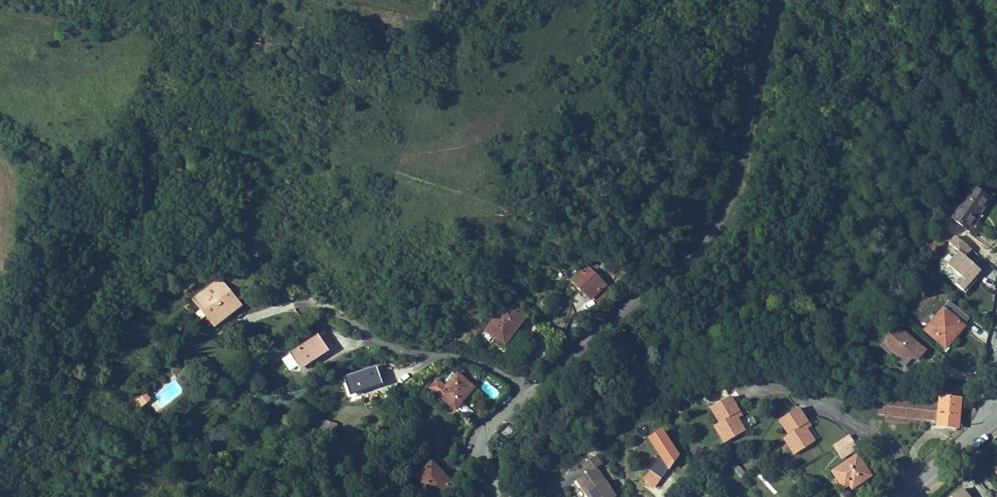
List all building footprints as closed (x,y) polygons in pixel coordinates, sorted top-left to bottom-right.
[(953,217),(972,228),(991,196),(971,184),(953,217)] [(958,253),(965,260),(973,250),(955,236),(947,245),(958,253)] [(975,279),(981,273),(965,260),(958,253),(946,267),(960,279),(955,286),(966,295),(978,281),(975,279)] [(616,268),(604,261),(600,267),(613,274),(616,268)] [(612,292),(587,266),(574,278),(599,304),(612,292)] [(241,306),(221,279),(194,300),(211,322),(220,315),(223,320),(241,306)] [(287,289),(281,281),(277,283),(283,291),(287,289)] [(961,332),(972,314),(949,298),(928,330),(946,342),(955,329),(961,332)] [(507,302),(488,330),(494,335),(496,332),(508,341),(514,333),(527,315),(507,302)] [(223,320),(220,315),(211,322),(215,327),(223,320)] [(930,355),(897,326),(881,345),(914,374),(930,355)] [(334,346),(324,331),(290,353),(299,368),(334,346)] [(517,335),(514,333),(508,341),(496,332),(494,335),(509,347),(517,335)] [(289,371),(295,368),(288,354),(281,358),(289,371)] [(383,382),(377,366),(345,377),(350,393),(383,382)] [(445,387),(437,380),(431,388),(455,409),(475,388),(458,373),(445,387)] [(742,419),(755,410),(745,393),(752,389),(741,374),(722,387),(732,402),(742,419)] [(894,394),(899,395),(901,379),(893,377),(890,393),(894,394)] [(941,384),(938,401),(950,401),(950,406),(971,408),(974,381),(967,378),(955,378),(954,385),(941,384)] [(901,379),(899,395),(938,401),(941,384),(901,379)] [(486,381),(480,387),(493,400),(499,393),(486,381)] [(812,432),(826,423),(815,405),(821,400),(814,386),(793,400),(801,413),(812,432)] [(745,393),(755,410),(762,405),(752,389),(745,393)] [(138,395),(145,404),(151,400),(145,391),(138,395)] [(145,404),(138,395),(133,398),(140,408),(145,404)] [(826,423),(833,419),(821,400),(815,405),(826,423)] [(725,406),(737,423),(742,419),(732,402),(725,406)] [(467,418),(473,412),(463,404),(458,410),(467,418)] [(794,417),(806,435),(812,432),(801,413),(794,417)] [(861,416),(843,427),(849,436),(857,431),(866,423),(861,416)] [(335,432),(336,424),(326,423),(325,432),(335,432)] [(857,431),(849,436),(851,440),(869,428),(866,423),(857,431)] [(663,477),(670,468),(671,469),(682,453),(664,427),(649,437),(661,455),(651,469),(663,477)] [(614,444),(609,436),(596,444),(605,459),(595,466),(609,489),(629,477),(610,447),(614,444)] [(861,468),(879,456),(868,437),(842,452),(852,467),(856,465),(861,468)] [(595,466),(605,459),(601,453),(591,460),(595,466)] [(389,468),(379,460),(376,465),(386,472),(389,468)] [(432,462),(417,476),(436,496),(438,496),(452,484),(432,462)] [(735,462),(730,466),(740,477),(745,473),(735,462)] [(965,483),(947,496),(975,496),(965,483)] [(811,486),(798,496),(822,496),(811,486)] [(721,496),(736,496),(724,488),(719,495),(721,496)]
